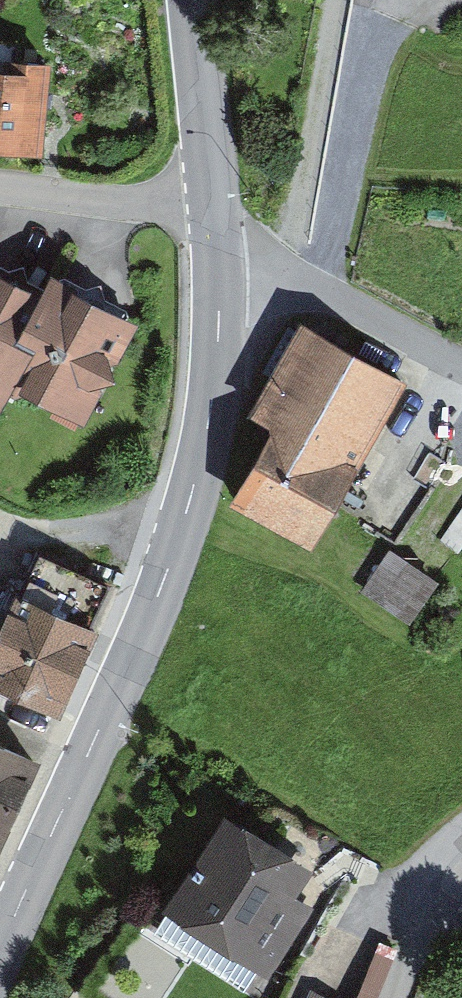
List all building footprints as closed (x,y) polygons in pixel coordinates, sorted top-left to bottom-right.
[(0,73),(0,152),(41,156),(47,98),(50,68),(12,64),(11,74),(0,73)] [(54,283),(48,296),(0,272),(0,390),(2,391),(8,378),(76,412),(123,317),(54,283)] [(326,539),(411,383),(334,341),(249,497),(326,539)] [(415,620),(444,575),(394,544),(366,588),(415,620)] [(103,629),(20,591),(0,634),(0,690),(62,719),(103,629)] [(44,755),(0,734),(0,837),(5,840),(44,755)] [(225,817),(138,943),(239,997),(246,997),(314,871),(225,817)] [(354,997),(376,997),(396,954),(379,946),(354,997)]
